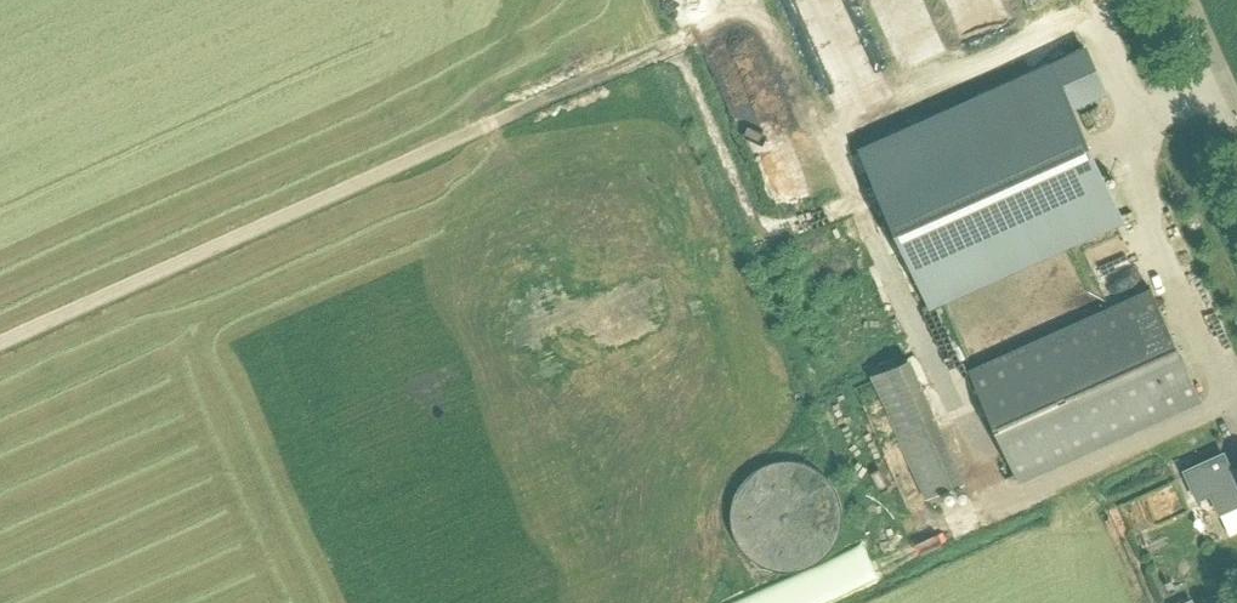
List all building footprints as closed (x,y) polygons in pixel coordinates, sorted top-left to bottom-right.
[(864,150),(930,299),(1119,215),(1069,103),(1103,88),(1084,46),(978,93),(980,98),(864,150)] [(770,127),(750,134),(771,188),(791,180),(770,127)] [(1200,399),(1151,289),(969,370),(1019,480),(1200,399)] [(872,374),(927,498),(962,482),(907,358),(872,374)] [(843,515),(841,498),(834,482),(823,470),(808,460),(792,456),(775,457),(759,462),(745,473),(735,486),(729,503),(728,520),(733,536),(742,551),(755,562),(771,568),(788,570),(805,567),(820,559),(832,547),(840,532),(843,515)] [(1208,483),(1199,463),(1185,469),(1197,498),(1211,492),(1220,512),(1236,504),(1236,470),(1208,483)] [(832,599),(827,586),(781,602),(822,602),(832,599)]
